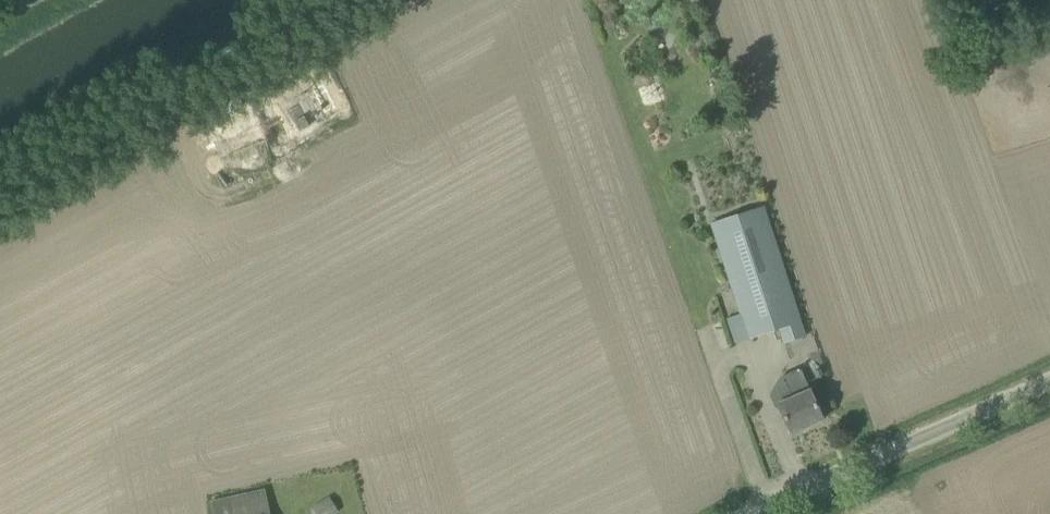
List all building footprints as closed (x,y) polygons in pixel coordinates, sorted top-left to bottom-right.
[(310,126),(304,115),(294,121),(300,131),(310,126)] [(751,338),(779,328),(801,321),(761,205),(711,223),(742,312),(751,338)] [(823,419),(802,372),(801,369),(779,379),(771,394),(776,406),(779,405),(791,433),(823,419)] [(232,497),(211,502),(213,513),(271,513),(265,490),(232,497)]
